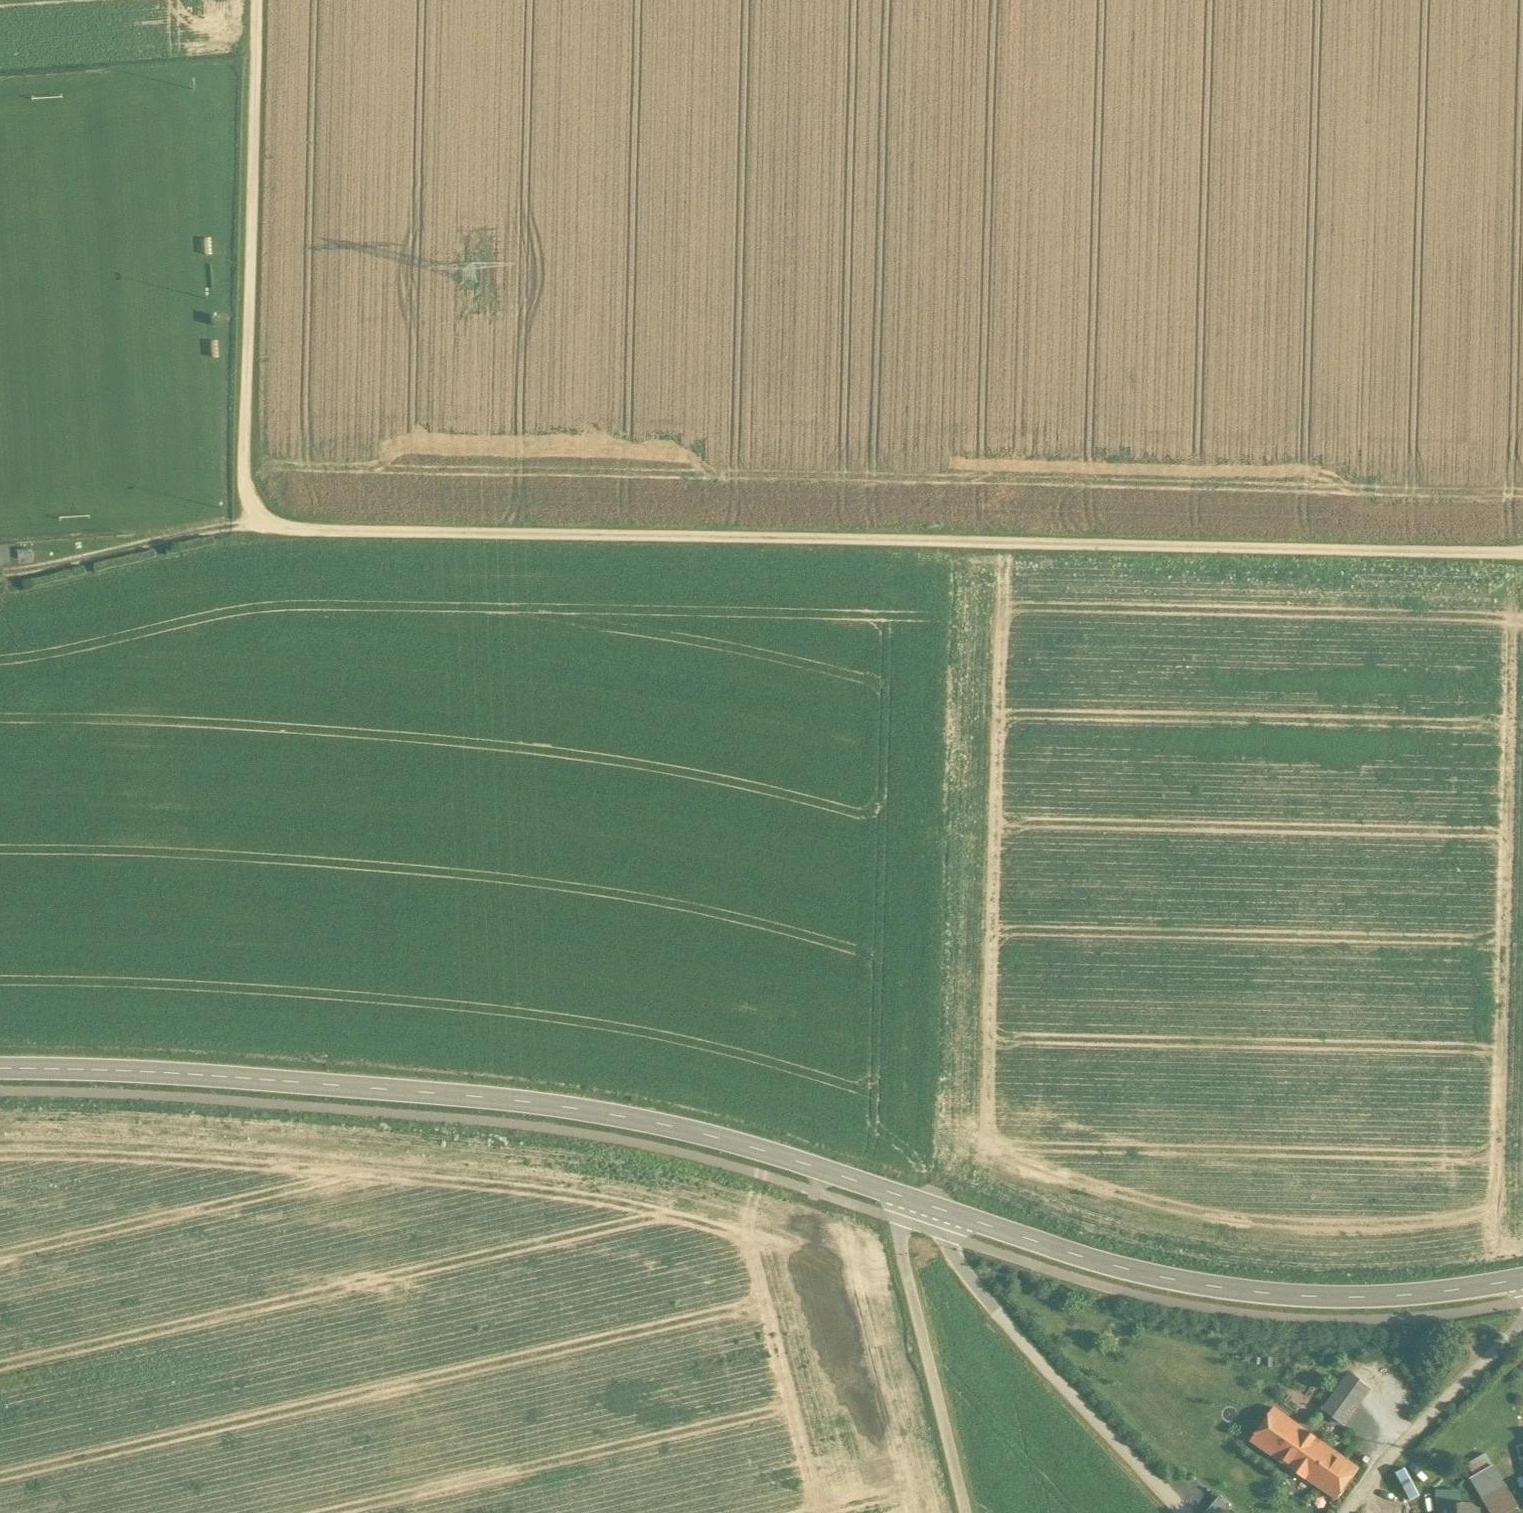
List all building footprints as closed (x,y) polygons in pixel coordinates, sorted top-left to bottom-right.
[(1344,1424),(1359,1404),(1339,1390),(1325,1410),(1344,1424)] [(1254,1441),(1337,1498),(1358,1469),(1276,1410),(1254,1441)] [(1492,1465),(1486,1454),(1469,1464),(1475,1474),(1492,1465)] [(1518,1508),(1493,1466),(1472,1478),(1493,1512),(1509,1512),(1518,1508)] [(1439,1492),(1440,1505),(1459,1504),(1459,1492),(1439,1492)] [(1216,1499),(1204,1512),(1205,1512),(1219,1512),(1225,1507),(1216,1499)] [(1459,1504),(1440,1505),(1438,1504),(1438,1512),(1481,1512),(1480,1510),(1470,1504),(1459,1504)]
